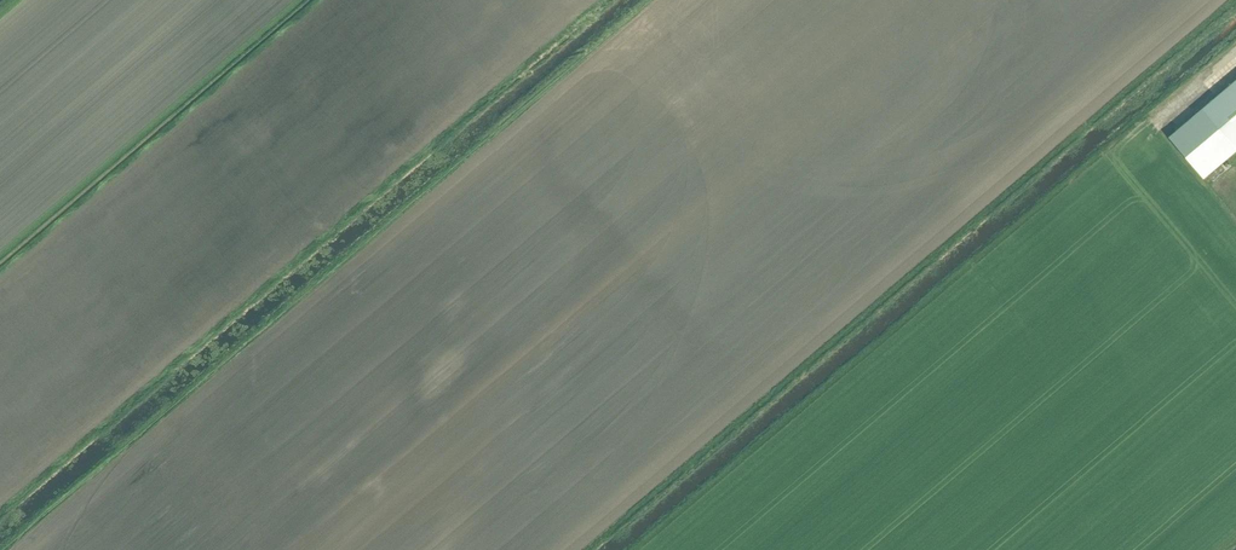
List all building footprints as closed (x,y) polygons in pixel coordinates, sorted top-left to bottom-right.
[(1170,139),(1205,180),(1235,153),(1235,83),(1203,111),(1170,139)]
